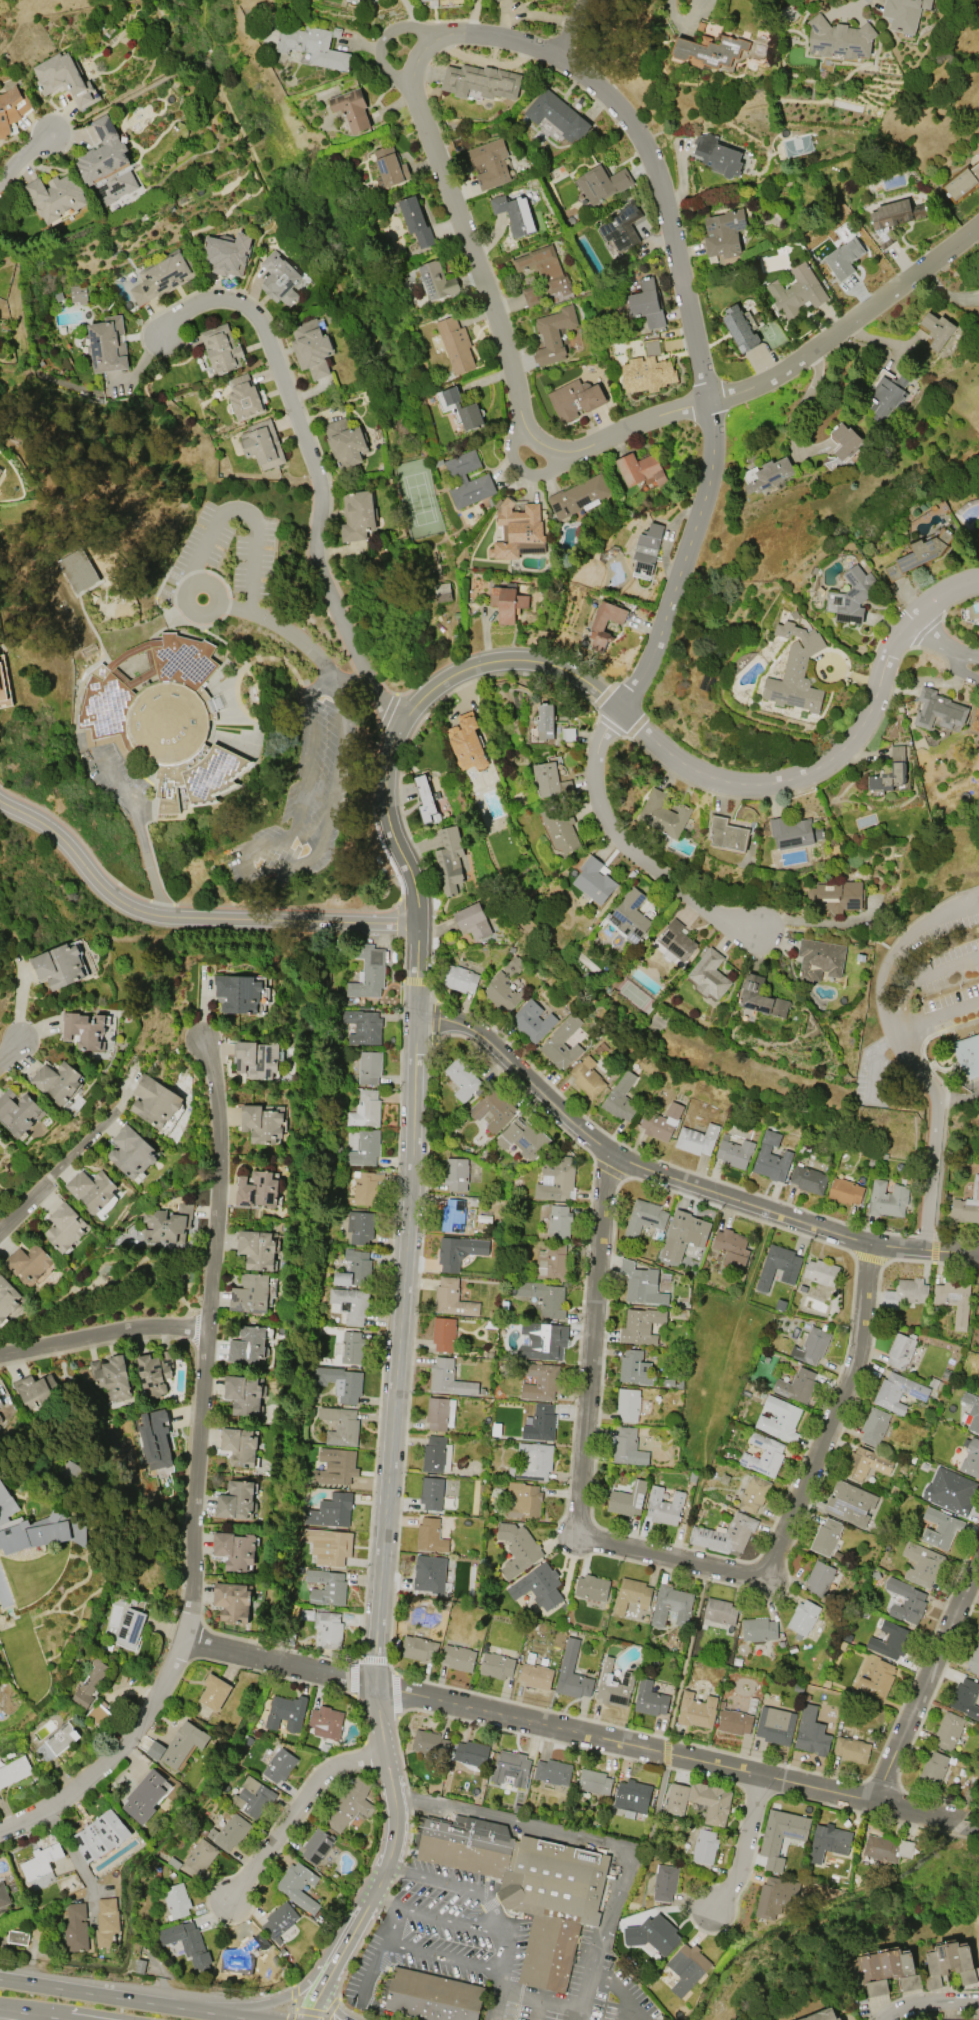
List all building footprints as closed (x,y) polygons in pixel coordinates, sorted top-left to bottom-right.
[(881,16),(885,0),(932,0),(930,8),(920,6),(914,35),(889,30),(891,18),(881,16)] [(869,57),(858,56),(858,58),(843,57),(843,55),(833,54),(833,55),(818,54),(818,50),(811,49),(812,43),(808,43),(810,26),(806,22),(819,13),(830,28),(835,28),(836,23),(847,24),(847,26),(860,28),(866,22),(877,34),(870,40),(869,57)] [(350,53),(347,71),(310,64),(312,53),(289,49),(288,53),(275,50),(279,27),(288,28),(290,19),(299,21),(298,30),(303,31),(304,26),(331,31),(328,49),(350,53)] [(677,36),(699,43),(702,35),(711,38),(710,41),(718,43),(721,33),(736,38),(736,37),(751,41),(748,52),(742,50),(739,60),(733,58),(730,67),(720,64),(719,69),(701,63),(702,60),(694,58),(694,57),(691,56),(689,60),(687,59),(685,61),(674,57),(674,54),(671,54),(677,36)] [(32,67),(59,52),(61,55),(67,51),(84,82),(89,80),(100,99),(80,110),(68,89),(66,91),(63,85),(43,96),(35,81),(39,80),(32,67)] [(522,74),(516,100),(495,95),(494,99),(480,96),(481,91),(468,88),(466,99),(453,96),(454,92),(440,89),(445,65),(460,68),(461,64),(483,68),(484,66),(522,74)] [(7,138),(0,138),(0,93),(6,91),(15,84),(21,93),(23,92),(34,107),(21,116),(23,119),(22,119),(9,124),(12,134),(6,134),(7,138)] [(329,98),(359,87),(367,107),(364,108),(371,127),(352,134),(342,109),(334,112),(329,98)] [(544,87),(591,125),(578,141),(575,138),(570,143),(561,135),(563,133),(543,117),(537,124),(523,113),(544,87)] [(91,122),(107,113),(119,136),(118,136),(121,143),(124,141),(128,150),(125,151),(130,161),(128,162),(132,168),(129,169),(139,188),(104,207),(92,185),(87,188),(76,167),(77,166),(75,162),(78,160),(76,156),(93,147),(94,149),(103,144),(91,122)] [(693,143),(695,136),(710,133),(718,136),(715,143),(741,152),(738,161),(742,162),(739,170),(740,171),(738,176),(734,174),(733,177),(728,179),(724,177),(723,174),(710,170),(711,166),(700,163),(703,156),(693,153),(696,144),(693,143)] [(501,137),(508,156),(503,158),(511,181),(482,192),(475,175),(485,171),(482,163),(472,167),(466,150),(501,137)] [(392,144),(399,164),(406,162),(411,178),(381,189),(376,177),(381,175),(372,151),(392,144)] [(970,166),(978,159),(978,185),(955,205),(940,186),(968,163),(970,166)] [(624,167),(634,183),(619,192),(618,191),(593,206),(583,190),(580,192),(573,180),(602,162),(610,176),(624,167)] [(45,188),(49,186),(46,181),(56,176),(58,179),(70,172),(75,180),(83,192),(82,193),(88,203),(74,211),(72,207),(59,214),(61,218),(48,225),(42,215),(40,217),(35,208),(36,207),(35,205),(34,206),(29,198),(31,198),(24,186),(39,177),(45,188)] [(409,234),(397,201),(415,194),(426,225),(428,225),(435,244),(420,249),(414,232),(409,234)] [(489,200),(504,195),(506,202),(516,199),(515,197),(520,195),(521,198),(525,196),(536,230),(515,237),(514,236),(513,236),(509,225),(511,225),(506,210),(493,214),(489,200)] [(632,197),(643,215),(630,223),(640,241),(619,253),(611,239),(607,242),(602,232),(603,232),(600,226),(620,214),(618,211),(622,209),(619,205),(632,197)] [(908,198),(910,205),(927,201),(930,213),(924,215),(925,216),(916,218),(916,217),(913,217),(913,219),(874,229),(869,212),(877,210),(876,207),(908,198)] [(746,228),(736,230),(741,253),(738,253),(739,256),(723,259),(722,254),(707,257),(704,239),(699,240),(698,234),(706,233),(703,218),(724,214),(723,211),(742,208),(746,228)] [(201,252),(205,236),(218,239),(219,236),(221,236),(221,235),(231,237),(230,241),(234,242),(236,231),(251,234),(249,245),(251,245),(247,261),(246,261),(242,277),(227,273),(227,276),(207,271),(208,266),(204,265),(207,253),(201,252)] [(841,282),(822,257),(853,234),(865,250),(849,263),(855,271),(841,282)] [(512,259),(528,253),(528,252),(551,243),(564,276),(566,275),(568,281),(570,280),(572,287),(571,288),(573,292),(562,296),(560,290),(549,294),(540,269),(535,271),(533,265),(517,272),(512,259)] [(177,249),(183,259),(187,257),(197,274),(157,297),(157,295),(138,306),(128,289),(142,281),(136,272),(177,249)] [(275,302),(259,286),(271,274),(259,263),(273,249),(302,277),(292,288),(300,296),(289,307),(279,298),(275,302)] [(455,277),(460,291),(431,302),(428,294),(425,295),(419,276),(421,275),(418,268),(421,266),(420,265),(437,259),(445,280),(455,277)] [(829,298),(814,308),(809,300),(797,307),(801,313),(792,320),(791,318),(788,320),(783,313),(784,312),(781,308),(779,310),(773,301),(776,300),(773,296),(772,297),(765,286),(777,278),(784,289),(785,288),(787,291),(789,289),(787,287),(796,281),(789,270),(804,261),(829,298)] [(639,278),(652,275),(660,310),(662,309),(665,326),(648,330),(644,314),(632,317),(627,294),(642,291),(639,278)] [(68,286),(85,284),(87,300),(86,300),(87,303),(79,305),(78,301),(71,302),(68,286)] [(521,289),(536,284),(543,303),(527,308),(521,289)] [(535,318),(560,311),(559,307),(571,304),(578,325),(576,326),(576,327),(568,329),(568,328),(566,328),(565,326),(557,328),(562,346),(564,345),(566,353),(564,354),(566,358),(539,366),(537,362),(536,362),(533,354),(535,354),(534,350),(545,347),(541,333),(539,334),(538,331),(537,331),(534,322),(536,321),(535,318)] [(722,317),(727,315),(725,310),(736,304),(753,334),(756,333),(761,341),(758,342),(759,344),(742,353),(722,317)] [(956,326),(937,352),(928,345),(933,338),(928,334),(930,331),(919,323),(928,312),(938,319),(941,315),(956,326)] [(129,368),(94,373),(92,354),(91,354),(87,351),(86,346),(90,342),(87,324),(104,321),(103,316),(121,314),(124,333),(118,334),(119,342),(125,341),(129,368)] [(455,375),(435,322),(455,315),(460,328),(464,326),(471,346),(468,347),(476,368),(455,375)] [(316,317),(323,337),(327,335),(334,353),(324,357),(330,374),(313,381),(308,367),(301,370),(290,341),(295,339),(291,330),(294,329),(293,325),(316,317)] [(227,322),(236,347),(240,345),(244,355),(240,357),(243,365),(228,370),(228,371),(216,376),(200,333),(227,322)] [(660,354),(654,355),(646,356),(644,342),(658,340),(660,354)] [(621,364),(629,363),(628,359),(641,357),(642,360),(645,360),(645,356),(646,356),(654,355),(655,361),(671,359),(673,369),(676,369),(678,381),(666,383),(666,385),(658,387),(659,390),(649,392),(648,389),(626,393),(621,364)] [(900,374),(909,380),(903,389),(907,392),(897,409),(893,406),(884,419),(883,419),(880,423),(871,417),(874,412),(869,408),(875,398),(869,394),(873,387),(870,384),(881,368),(894,376),(892,379),(894,380),(896,377),(898,378),(900,374)] [(247,372),(252,384),(255,383),(266,411),(238,422),(227,393),(231,391),(227,380),(247,372)] [(546,393),(578,377),(581,383),(584,381),(589,383),(591,386),(597,383),(607,401),(586,412),(584,407),(577,411),(579,415),(562,424),(546,393)] [(465,431),(454,403),(447,406),(441,390),(456,384),(461,400),(458,401),(461,408),(476,402),(484,424),(465,431)] [(345,416),(350,429),(359,426),(369,452),(361,455),(363,461),(357,463),(358,466),(340,473),(335,460),(334,461),(326,438),(327,438),(322,425),(345,416)] [(261,470),(255,454),(247,457),(239,434),(247,431),(246,427),(270,418),(286,461),(261,470)] [(841,421),(848,428),(850,427),(863,440),(856,447),(858,449),(849,457),(848,455),(842,461),(833,452),(841,444),(829,432),(841,421)] [(497,493),(457,509),(449,489),(460,484),(457,477),(451,480),(444,464),(436,467),(433,462),(442,458),(443,461),(475,448),(482,466),(465,474),(468,481),(488,473),(497,493)] [(628,487),(614,460),(632,451),(637,461),(653,453),(667,482),(658,486),(652,475),(628,487)] [(825,463),(832,472),(843,464),(836,455),(825,463)] [(794,473),(757,491),(756,489),(748,493),(744,485),(758,478),(755,471),(763,467),(761,464),(771,459),(773,463),(786,456),(794,473)] [(610,494),(558,520),(546,497),(562,489),(563,491),(600,473),(610,494)] [(342,493),(371,490),(373,507),(376,506),(378,519),(375,519),(376,529),(366,530),(367,539),(342,542),(339,524),(345,523),(342,493)] [(545,552),(519,553),(519,559),(502,559),(502,558),(494,558),(494,557),(487,557),(487,548),(494,547),(494,542),(508,541),(507,524),(496,525),(495,511),(500,511),(500,505),(506,496),(514,503),(510,508),(510,511),(517,510),(517,512),(523,511),(523,503),(539,502),(540,521),(542,521),(542,535),(545,535),(545,552)] [(664,525),(650,575),(634,570),(637,559),(633,558),(639,533),(643,534),(644,529),(648,530),(650,521),(664,525)] [(940,555),(904,572),(906,575),(889,582),(883,568),(895,562),(894,559),(912,551),(909,545),(921,539),(923,542),(935,536),(936,537),(943,528),(954,535),(947,544),(948,545),(940,555)] [(76,593),(57,561),(81,547),(100,579),(76,593)] [(845,593),(853,587),(843,573),(857,563),(865,574),(869,571),(877,581),(872,585),(876,591),(860,603),(859,606),(864,607),(861,624),(835,620),(836,611),(825,610),(828,590),(845,593)] [(437,602),(434,584),(449,582),(452,600),(437,602)] [(497,624),(499,606),(490,605),(491,587),(515,588),(515,595),(528,596),(528,608),(515,607),(514,625),(497,624)] [(599,633),(591,630),(597,614),(595,613),(599,604),(600,605),(602,600),(627,610),(622,625),(607,619),(602,630),(611,634),(602,654),(592,649),(599,633)] [(808,678),(810,683),(809,687),(824,690),(819,714),(809,711),(809,708),(783,703),(783,706),(774,704),(775,701),(763,698),(763,696),(762,696),(762,692),(765,677),(781,681),(790,643),(797,639),(802,648),(803,647),(800,641),(801,640),(799,636),(791,634),(789,638),(773,633),(776,623),(783,625),(785,620),(794,622),(793,625),(805,629),(807,632),(815,627),(826,646),(808,657),(803,677),(808,678)] [(162,639),(162,632),(177,631),(177,634),(202,641),(204,639),(217,646),(210,657),(220,664),(200,686),(204,689),(207,693),(210,698),(207,700),(211,712),(215,711),(216,716),(217,720),(213,720),(213,719),(209,719),(209,726),(206,738),(204,743),(211,747),(213,742),(254,762),(235,778),(241,783),(217,794),(221,802),(191,806),(184,784),(176,786),(180,813),(157,813),(158,797),(155,797),(158,778),(155,778),(158,763),(151,761),(143,756),(137,751),(131,754),(124,758),(115,742),(113,742),(87,747),(84,728),(77,728),(77,714),(80,714),(86,688),(84,687),(90,676),(86,674),(102,662),(106,666),(108,663),(125,650),(144,641),(150,640),(162,639)] [(4,660),(0,661),(0,709),(13,706),(4,660)] [(930,729),(913,723),(918,710),(920,710),(923,702),(917,700),(922,685),(937,690),(935,694),(951,699),(950,701),(969,708),(963,725),(954,722),(952,729),(939,725),(942,717),(935,715),(930,729)] [(553,704),(553,738),(545,738),(545,740),(538,740),(538,721),(536,721),(536,716),(539,716),(539,704),(544,704),(544,702),(548,702),(548,704),(553,704)] [(476,768),(475,765),(462,770),(446,731),(447,730),(447,729),(457,725),(459,729),(462,728),(457,715),(471,710),(478,727),(474,729),(477,736),(480,735),(484,746),(482,747),(488,763),(485,767),(481,769),(476,768)] [(575,728),(575,741),(562,741),(562,728),(575,728)] [(884,770),(884,772),(892,772),(891,746),(904,745),(906,784),(893,784),(893,789),(883,790),(883,789),(868,789),(867,775),(879,774),(879,770),(880,769),(883,769),(884,770)] [(555,761),(559,782),(571,779),(573,788),(560,791),(561,794),(542,798),(538,776),(536,776),(534,764),(536,764),(536,765),(555,761)] [(423,824),(416,804),(421,803),(412,776),(425,772),(438,812),(430,814),(433,821),(423,824)] [(692,809),(676,839),(666,834),(667,831),(662,829),(663,827),(649,820),(647,825),(636,820),(653,787),(667,794),(661,806),(677,814),(682,804),(692,809)] [(582,846),(564,854),(561,846),(557,848),(540,813),(559,804),(564,815),(571,812),(576,822),(571,824),(582,846)] [(750,829),(745,852),(710,845),(711,839),(707,839),(712,814),(729,817),(727,824),(750,829)] [(814,843),(776,850),(773,836),(772,836),(769,819),(785,816),(787,826),(794,824),(793,821),(809,818),(811,827),(821,825),(823,838),(813,840),(814,843)] [(443,892),(437,870),(439,870),(434,851),(444,848),(439,829),(456,824),(464,855),(458,857),(465,881),(455,884),(457,894),(446,897),(444,892),(443,892)] [(590,854),(603,864),(597,871),(603,876),(605,873),(618,884),(601,905),(573,882),(582,870),(579,868),(590,854)] [(812,888),(816,888),(816,882),(838,881),(838,882),(862,881),(862,889),(864,889),(865,900),(862,900),(862,909),(842,909),(843,913),(833,913),(833,909),(817,909),(817,901),(811,901),(807,897),(807,891),(812,888)] [(633,886),(645,896),(635,909),(652,922),(635,944),(633,943),(632,944),(625,938),(627,935),(626,934),(626,933),(605,916),(608,912),(612,914),(633,886)] [(461,930),(453,913),(478,901),(486,918),(484,918),(491,933),(475,941),(470,931),(467,932),(465,928),(461,930)] [(673,917),(684,925),(680,931),(698,944),(684,962),(655,940),(673,917)] [(846,945),(841,978),(827,976),(827,971),(822,970),(820,981),(812,980),(812,982),(798,980),(802,956),(797,956),(800,938),(846,945)] [(67,943),(69,948),(77,944),(81,953),(78,954),(83,966),(81,967),(86,977),(51,991),(45,977),(39,979),(35,968),(33,969),(29,959),(67,943)] [(380,996),(346,996),(346,982),(361,983),(361,969),(362,969),(363,958),(352,958),(352,943),(373,944),(373,948),(385,948),(383,987),(380,987),(380,996)] [(710,946),(724,957),(715,968),(732,982),(718,999),(709,992),(706,996),(695,987),(698,984),(687,975),(710,946)] [(507,977),(508,985),(515,993),(520,988),(524,991),(523,993),(524,994),(508,1011),(504,1007),(501,1010),(494,1004),(495,1004),(483,992),(492,983),(489,980),(500,970),(504,974),(506,972),(504,970),(504,966),(514,955),(516,957),(517,956),(523,962),(522,963),(524,965),(513,976),(509,975),(508,974),(506,976),(507,977)] [(455,966),(456,965),(458,966),(472,971),(472,972),(479,975),(473,992),(467,989),(466,992),(442,984),(449,964),(455,966)] [(789,1001),(785,1018),(738,1005),(743,987),(741,987),(742,981),(744,982),(747,971),(759,974),(758,976),(764,977),(760,991),(759,990),(757,994),(774,999),(775,997),(789,1001)] [(223,1002),(226,1002),(226,997),(215,996),(215,984),(213,984),(214,975),(254,976),(254,981),(262,981),(262,990),(259,990),(259,1003),(256,1002),(256,1014),(224,1013),(221,1010),(221,1005),(223,1002)] [(535,1044),(520,1030),(519,1031),(517,1028),(515,1026),(518,1023),(511,1017),(530,998),(542,1010),(537,1016),(541,1020),(549,1012),(558,1020),(535,1044)] [(341,1010),(378,1011),(378,1017),(382,1018),(381,1027),(380,1045),(347,1044),(347,1033),(355,1033),(355,1022),(341,1022),(341,1010)] [(100,1050),(79,1050),(79,1047),(77,1047),(77,1041),(79,1041),(79,1034),(71,1034),(71,1040),(62,1040),(63,1021),(62,1021),(63,1012),(106,1014),(105,1033),(103,1033),(103,1036),(98,1035),(98,1041),(100,1041),(100,1050)] [(538,1048),(551,1034),(550,1034),(571,1012),(581,1022),(562,1042),(569,1049),(575,1043),(583,1050),(576,1057),(575,1055),(563,1068),(561,1066),(559,1068),(538,1048)] [(951,1042),(978,1033),(978,1075),(968,1079),(966,1071),(961,1073),(951,1042)] [(278,1042),(277,1072),(272,1072),(272,1080),(248,1079),(249,1064),(245,1064),(245,1072),(236,1072),(237,1057),(235,1057),(236,1040),(278,1042)] [(377,1084),(358,1084),(358,1058),(360,1058),(360,1051),(381,1052),(381,1076),(377,1076),(377,1084)] [(459,1055),(477,1073),(475,1076),(481,1082),(470,1094),(472,1095),(463,1103),(453,1094),(459,1087),(443,1071),(459,1055)] [(592,1099),(574,1081),(576,1079),(569,1072),(580,1060),(581,1061),(588,1055),(596,1062),(590,1068),(607,1084),(592,1099)] [(29,1081),(39,1068),(39,1069),(44,1063),(54,1071),(63,1060),(81,1074),(76,1080),(81,1083),(64,1105),(63,1104),(61,1106),(29,1081)] [(639,1106),(628,1121),(622,1117),(620,1120),(600,1105),(615,1084),(615,1085),(627,1069),(637,1076),(624,1094),(623,1093),(622,1094),(639,1106)] [(184,1098),(181,1102),(182,1103),(176,1112),(175,1111),(169,1121),(166,1120),(160,1129),(129,1109),(135,1099),(140,1101),(141,1098),(132,1093),(140,1078),(143,1073),(184,1098)] [(18,1138),(0,1120),(0,1097),(9,1087),(15,1094),(11,1098),(16,1104),(18,1101),(25,1093),(43,1110),(35,1118),(32,1115),(29,1118),(32,1122),(30,1125),(30,1126),(18,1138)] [(516,1108),(512,1112),(514,1114),(495,1133),(493,1132),(492,1134),(486,1128),(487,1127),(486,1125),(491,1119),(485,1114),(479,1120),(477,1118),(475,1120),(469,1114),(471,1112),(469,1110),(479,1100),(480,1101),(492,1088),(506,1101),(507,1100),(516,1108)] [(359,1089),(377,1090),(377,1099),(380,1099),(379,1126),(346,1125),(346,1112),(355,1112),(356,1104),(357,1104),(357,1099),(359,1099),(359,1089)] [(671,1100),(683,1106),(678,1119),(679,1119),(676,1124),(675,1124),(667,1142),(652,1136),(643,1132),(644,1128),(639,1126),(647,1110),(666,1118),(667,1115),(665,1114),(671,1100)] [(241,1105),(283,1106),(283,1123),(281,1123),(281,1126),(283,1126),(282,1137),(276,1137),(276,1144),(250,1143),(250,1132),(241,1132),(241,1105)] [(517,1118),(522,1123),(525,1119),(532,1125),(530,1127),(537,1133),(540,1130),(551,1140),(532,1159),(528,1156),(525,1159),(518,1152),(520,1150),(513,1142),(504,1152),(494,1142),(517,1118)] [(108,1157),(108,1154),(112,1149),(116,1149),(118,1150),(120,1147),(111,1139),(120,1130),(119,1129),(125,1122),(154,1148),(150,1152),(156,1157),(157,1160),(154,1163),(150,1164),(142,1172),(141,1171),(133,1179),(108,1157)] [(699,1155),(674,1147),(681,1126),(704,1134),(708,1122),(719,1125),(710,1155),(700,1152),(699,1155)] [(379,1130),(379,1156),(375,1156),(375,1166),(345,1165),(345,1151),(357,1151),(357,1138),(358,1138),(358,1129),(379,1130)] [(750,1172),(764,1129),(781,1134),(777,1147),(771,1145),(769,1153),(781,1157),(783,1149),(793,1152),(783,1182),(750,1172)] [(744,1170),(721,1162),(722,1159),(715,1156),(723,1133),(728,1135),(727,1140),(740,1145),(742,1138),(754,1143),(751,1152),(750,1152),(744,1170)] [(569,1200),(533,1197),(534,1183),(552,1184),(553,1175),(541,1174),(542,1159),(554,1160),(554,1155),(571,1156),(571,1163),(575,1163),(573,1191),(569,1191),(569,1200)] [(467,1158),(467,1165),(468,1165),(468,1183),(467,1183),(467,1191),(449,1190),(449,1184),(445,1184),(445,1176),(446,1176),(446,1158),(467,1158)] [(821,1195),(797,1187),(798,1184),(789,1181),(794,1164),(796,1164),(797,1162),(802,1164),(801,1166),(803,1167),(804,1166),(821,1171),(820,1173),(828,1175),(821,1195)] [(100,1169),(117,1186),(112,1191),(115,1194),(95,1214),(94,1213),(92,1215),(85,1208),(88,1206),(80,1198),(78,1200),(64,1185),(76,1174),(77,1174),(81,1170),(91,1179),(94,1177),(93,1176),(100,1169)] [(278,1179),(276,1208),(266,1207),(266,1205),(254,1204),(254,1206),(235,1205),(236,1190),(237,1190),(238,1175),(247,1176),(246,1184),(252,1184),(253,1179),(250,1179),(251,1170),(273,1171),(272,1179),(278,1179)] [(347,1203),(347,1196),(353,1197),(354,1179),(356,1179),(356,1176),(349,1176),(349,1171),(383,1173),(383,1184),(376,1183),(375,1205),(347,1203)] [(974,1174),(978,1174),(978,1222),(965,1221),(965,1222),(955,1221),(956,1217),(950,1216),(952,1198),(960,1199),(960,1198),(971,1199),(974,1174)] [(827,1198),(834,1177),(840,1179),(840,1178),(858,1184),(857,1185),(865,1187),(859,1204),(852,1202),(851,1205),(827,1198)] [(867,1214),(873,1178),(886,1180),(884,1192),(891,1193),(892,1182),(897,1183),(897,1184),(903,1185),(903,1184),(908,1185),(908,1188),(909,1188),(906,1205),(904,1205),(903,1216),(879,1213),(878,1216),(867,1214)] [(441,1230),(443,1206),(446,1207),(446,1198),(464,1199),(464,1203),(465,1203),(463,1232),(441,1230)] [(635,1198),(660,1206),(659,1209),(668,1213),(662,1233),(664,1233),(661,1241),(650,1237),(653,1228),(642,1224),(637,1239),(623,1235),(635,1198)] [(85,1232),(62,1253),(46,1237),(47,1236),(44,1233),(54,1224),(47,1217),(56,1209),(56,1208),(64,1200),(78,1215),(75,1218),(80,1223),(83,1220),(87,1224),(82,1229),(85,1232)] [(184,1243),(143,1240),(144,1229),(153,1230),(154,1222),(142,1221),(143,1212),(152,1213),(152,1209),(167,1211),(166,1218),(170,1219),(171,1213),(177,1214),(178,1203),(193,1204),(191,1228),(183,1227),(183,1232),(185,1232),(184,1243)] [(569,1238),(548,1236),(549,1231),(547,1230),(549,1212),(550,1212),(551,1205),(568,1206),(568,1212),(572,1212),(572,1221),(570,1221),(569,1238)] [(690,1213),(690,1215),(712,1223),(704,1249),(686,1243),(679,1263),(659,1256),(667,1234),(664,1233),(667,1225),(669,1226),(675,1208),(690,1213)] [(368,1245),(350,1243),(351,1232),(346,1231),(348,1211),(373,1213),(372,1230),(373,1230),(373,1239),(368,1239),(368,1245)] [(743,1270),(723,1263),(726,1252),(711,1247),(717,1230),(722,1232),(724,1227),(733,1230),(733,1231),(749,1237),(745,1249),(750,1250),(743,1270)] [(277,1233),(276,1240),(279,1241),(278,1252),(274,1252),(272,1271),(245,1269),(246,1253),(237,1252),(238,1241),(239,1230),(277,1233)] [(460,1261),(459,1273),(441,1271),(441,1264),(438,1264),(440,1236),(489,1240),(488,1255),(468,1254),(460,1261)] [(2,1261),(10,1254),(11,1255),(19,1246),(27,1253),(29,1251),(28,1249),(34,1243),(38,1247),(39,1246),(54,1260),(46,1269),(45,1269),(40,1274),(41,1275),(28,1288),(18,1278),(21,1275),(19,1273),(17,1275),(2,1261)] [(565,1245),(564,1254),(569,1255),(567,1281),(534,1278),(535,1255),(537,1255),(538,1250),(546,1250),(547,1243),(565,1245)] [(767,1292),(755,1288),(770,1243),(795,1251),(794,1254),(803,1257),(793,1285),(779,1280),(782,1270),(775,1267),(767,1292)] [(371,1260),(368,1286),(350,1284),(350,1285),(333,1283),(334,1271),(345,1272),(346,1261),(343,1261),(344,1248),(369,1250),(368,1259),(371,1260)] [(634,1261),(634,1268),(647,1269),(647,1268),(658,1269),(656,1292),(669,1293),(668,1304),(625,1301),(627,1274),(619,1273),(621,1256),(634,1261)] [(839,1266),(833,1286),(802,1277),(808,1259),(815,1262),(816,1259),(839,1266)] [(268,1274),(266,1312),(229,1310),(231,1287),(240,1287),(241,1274),(243,1274),(243,1272),(268,1274)] [(7,1320),(0,1327),(0,1274),(25,1298),(19,1304),(22,1306),(14,1314),(11,1312),(5,1318),(7,1320)] [(479,1315),(434,1312),(436,1285),(439,1285),(440,1276),(458,1277),(457,1300),(480,1302),(479,1315)] [(929,1284),(927,1302),(919,1301),(919,1302),(897,1301),(898,1298),(895,1297),(897,1278),(914,1279),(914,1278),(923,1278),(923,1284),(929,1284)] [(943,1281),(970,1284),(965,1332),(953,1330),(955,1305),(932,1303),(934,1283),(943,1284),(943,1281)] [(565,1319),(541,1317),(541,1310),(540,1310),(541,1297),(516,1295),(517,1282),(545,1283),(545,1285),(564,1286),(563,1308),(566,1308),(565,1319)] [(362,1326),(344,1325),(345,1311),(338,1311),(339,1303),(327,1302),(328,1288),(368,1290),(366,1316),(363,1316),(362,1326)] [(667,1310),(666,1323),(650,1322),(649,1334),(658,1334),(657,1345),(619,1342),(620,1327),(625,1327),(626,1309),(645,1310),(645,1308),(667,1310)] [(434,1317),(455,1318),(453,1352),(435,1351),(435,1343),(432,1343),(434,1317)] [(528,1336),(528,1334),(521,1334),(521,1322),(568,1326),(566,1347),(562,1347),(561,1360),(519,1356),(520,1344),(531,1345),(531,1340),(528,1336)] [(241,1325),(266,1327),(265,1337),(264,1337),(263,1347),(264,1347),(263,1358),(259,1357),(258,1364),(227,1361),(229,1340),(240,1341),(241,1336),(238,1332),(238,1328),(241,1325)] [(831,1333),(821,1358),(818,1357),(815,1365),(793,1357),(794,1356),(789,1354),(793,1345),(801,1348),(807,1333),(808,1333),(811,1325),(831,1333)] [(362,1364),(341,1362),(343,1330),(361,1332),(361,1337),(365,1338),(364,1349),(363,1349),(362,1364)] [(887,1354),(897,1332),(916,1340),(914,1346),(915,1347),(908,1363),(907,1362),(903,1370),(887,1362),(890,1356),(887,1354)] [(621,1355),(624,1356),(625,1349),(642,1350),(642,1362),(651,1362),(650,1373),(655,1373),(654,1384),(634,1383),(634,1381),(619,1380),(621,1355)] [(165,1393),(161,1394),(161,1396),(154,1398),(153,1396),(144,1398),(138,1365),(139,1365),(137,1356),(170,1350),(173,1364),(170,1365),(173,1376),(163,1378),(164,1382),(165,1384),(167,1390),(165,1393)] [(107,1398),(104,1385),(97,1387),(94,1377),(92,1378),(89,1361),(102,1358),(103,1363),(108,1362),(107,1357),(122,1354),(132,1398),(114,1402),(113,1399),(109,1400),(107,1398)] [(477,1395),(430,1391),(430,1389),(431,1372),(430,1372),(431,1363),(435,1363),(435,1356),(453,1357),(453,1366),(454,1367),(453,1380),(478,1382),(477,1395)] [(553,1401),(520,1398),(521,1383),(535,1384),(536,1376),(521,1375),(522,1362),(560,1365),(558,1392),(554,1391),(553,1401)] [(806,1403),(788,1395),(787,1397),(772,1390),(777,1378),(790,1383),(795,1372),(796,1373),(799,1365),(816,1372),(813,1380),(815,1381),(806,1403)] [(314,1366),(344,1369),(344,1370),(363,1372),(361,1397),(357,1397),(357,1404),(339,1403),(339,1394),(335,1394),(336,1381),(326,1381),(326,1384),(313,1383),(314,1366)] [(903,1416),(872,1403),(883,1378),(886,1379),(890,1371),(930,1388),(925,1401),(901,1391),(897,1401),(907,1406),(903,1416)] [(12,1382),(30,1373),(35,1381),(51,1373),(60,1391),(55,1393),(59,1401),(33,1414),(28,1405),(26,1406),(20,1394),(18,1395),(12,1382)] [(257,1378),(257,1383),(265,1384),(264,1397),(260,1397),(259,1403),(260,1403),(259,1417),(231,1415),(233,1399),(223,1399),(225,1375),(257,1378)] [(640,1390),(637,1422),(619,1420),(620,1413),(616,1412),(618,1388),(640,1390)] [(965,1391),(978,1397),(978,1433),(967,1428),(973,1415),(968,1413),(971,1405),(961,1401),(965,1391)] [(802,1409),(793,1428),(794,1429),(793,1431),(798,1434),(794,1444),(753,1426),(759,1413),(768,1418),(770,1415),(775,1418),(777,1415),(771,1412),(771,1411),(762,1406),(767,1394),(802,1409)] [(426,1421),(428,1397),(455,1399),(453,1427),(447,1426),(446,1430),(428,1429),(429,1421),(426,1421)] [(553,1440),(521,1438),(522,1425),(532,1426),(533,1413),(534,1413),(535,1403),(553,1404),(553,1414),(555,1414),(553,1440)] [(357,1446),(325,1443),(326,1430),(335,1431),(336,1419),(318,1418),(319,1406),(356,1409),(356,1419),(359,1419),(357,1446)] [(860,1429),(871,1406),(890,1414),(887,1422),(888,1422),(881,1438),(880,1437),(876,1448),(859,1440),(864,1431),(860,1429)] [(173,1464),(149,1470),(147,1462),(145,1463),(144,1456),(145,1456),(136,1414),(166,1408),(168,1420),(162,1422),(163,1426),(168,1425),(169,1432),(166,1433),(173,1464)] [(615,1435),(618,1435),(618,1426),(637,1427),(636,1437),(637,1437),(636,1450),(649,1451),(648,1465),(613,1462),(615,1435)] [(231,1455),(231,1450),(220,1449),(222,1428),(257,1431),(254,1467),(230,1465),(228,1462),(228,1456),(231,1455)] [(738,1464),(743,1451),(759,1458),(763,1448),(748,1442),(753,1431),(785,1445),(781,1453),(783,1454),(773,1479),(738,1464)] [(422,1471),(424,1445),(428,1445),(428,1435),(446,1437),(445,1444),(451,1444),(449,1471),(443,1470),(443,1472),(422,1471)] [(971,1436),(978,1439),(978,1478),(959,1470),(964,1457),(965,1458),(968,1452),(965,1451),(971,1436)] [(553,1445),(551,1471),(548,1471),(547,1480),(507,1477),(508,1466),(525,1468),(526,1455),(518,1454),(519,1442),(532,1444),(532,1443),(553,1445)] [(861,1482),(842,1473),(852,1451),(854,1452),(858,1445),(873,1452),(873,1450),(895,1460),(889,1475),(868,1466),(861,1482)] [(359,1468),(358,1476),(351,1476),(350,1484),(314,1482),(315,1469),(326,1470),(326,1461),(318,1461),(319,1447),(356,1450),(355,1467),(359,1468)] [(978,1483),(969,1503),(972,1504),(966,1517),(922,1498),(924,1494),(922,1493),(925,1488),(926,1488),(928,1483),(930,1484),(938,1466),(978,1483)] [(8,1546),(0,1549),(0,1524),(0,1470),(22,1507),(9,1515),(12,1521),(25,1516),(26,1520),(34,1518),(36,1522),(54,1516),(58,1508),(89,1524),(89,1544),(73,1536),(11,1551),(8,1546)] [(752,1474),(772,1482),(761,1507),(758,1506),(754,1515),(737,1507),(752,1474)] [(442,1511),(424,1509),(424,1503),(419,1502),(420,1493),(421,1494),(423,1477),(444,1479),(443,1485),(444,1485),(442,1511)] [(606,1510),(611,1490),(617,1491),(617,1490),(631,1493),(634,1477),(647,1481),(640,1515),(633,1513),(632,1516),(606,1510)] [(878,1497),(872,1509),(868,1507),(866,1514),(870,1516),(864,1529),(823,1510),(830,1495),(833,1497),(836,1490),(833,1488),(837,1479),(878,1497)] [(229,1480),(253,1481),(252,1516),(247,1516),(247,1518),(216,1517),(217,1494),(228,1494),(228,1492),(227,1489),(227,1482),(229,1480)] [(539,1518),(507,1515),(508,1505),(514,1505),(515,1495),(507,1495),(508,1481),(525,1482),(525,1484),(539,1485),(539,1491),(543,1491),(542,1501),(540,1501),(539,1518)] [(652,1484),(664,1487),(661,1500),(671,1502),(674,1489),(686,1492),(683,1507),(681,1506),(679,1516),(681,1516),(680,1521),(677,1520),(676,1525),(660,1522),(659,1523),(651,1521),(652,1517),(646,1515),(649,1499),(648,1499),(652,1484)] [(350,1508),(349,1526),(305,1523),(306,1508),(318,1509),(319,1499),(330,1500),(331,1491),(352,1493),(351,1508),(350,1508)] [(726,1532),(732,1519),(733,1520),(737,1511),(760,1520),(754,1533),(751,1532),(743,1553),(740,1552),(738,1556),(708,1549),(709,1547),(690,1543),(694,1525),(726,1532)] [(941,1513),(958,1519),(956,1526),(959,1527),(956,1535),(954,1534),(948,1550),(928,1542),(937,1519),(938,1520),(941,1513)] [(450,1539),(449,1552),(417,1550),(419,1524),(422,1525),(423,1517),(442,1519),(440,1538),(450,1539)] [(830,1557),(810,1549),(821,1525),(823,1526),(827,1517),(844,1524),(841,1532),(842,1533),(834,1550),(833,1549),(830,1557)] [(544,1553),(509,1579),(501,1568),(506,1565),(506,1561),(509,1559),(512,1560),(516,1557),(508,1546),(513,1543),(509,1539),(499,1537),(500,1521),(515,1522),(518,1527),(523,1523),(544,1553)] [(318,1550),(319,1538),(318,1538),(318,1530),(330,1531),(330,1532),(351,1533),(349,1552),(351,1552),(350,1560),(346,1560),(346,1566),(327,1564),(328,1556),(327,1556),(327,1551),(318,1550)] [(235,1533),(245,1536),(245,1534),(255,1534),(255,1536),(257,1536),(255,1565),(248,1564),(247,1572),(226,1570),(227,1556),(213,1555),(214,1548),(213,1548),(214,1532),(235,1533)] [(908,1540),(947,1557),(936,1582),(933,1580),(929,1589),(913,1581),(921,1563),(902,1555),(908,1540)] [(435,1592),(417,1590),(418,1582),(414,1581),(417,1555),(437,1557),(436,1564),(438,1565),(437,1578),(437,1582),(436,1582),(435,1592)] [(806,1582),(817,1559),(836,1569),(833,1576),(835,1577),(827,1592),(825,1591),(822,1597),(806,1590),(809,1584),(806,1582)] [(555,1586),(563,1597),(547,1609),(542,1603),(539,1605),(534,1598),(537,1595),(531,1587),(515,1598),(507,1588),(546,1560),(562,1581),(555,1586)] [(346,1606),(309,1603),(310,1588),(324,1589),(326,1571),(344,1573),(344,1581),(348,1581),(346,1606)] [(611,1581),(607,1602),(601,1601),(576,1596),(580,1577),(585,1578),(586,1574),(595,1576),(595,1577),(611,1581)] [(891,1576),(928,1591),(923,1601),(927,1603),(918,1626),(889,1615),(894,1603),(903,1606),(907,1597),(886,1588),(891,1576)] [(647,1583),(646,1586),(654,1588),(648,1609),(639,1607),(640,1604),(627,1601),(624,1616),(613,1613),(617,1596),(619,1597),(624,1577),(647,1583)] [(248,1584),(247,1590),(252,1590),(251,1605),(247,1604),(246,1611),(250,1611),(249,1624),(229,1622),(229,1621),(220,1620),(221,1606),(214,1605),(215,1582),(248,1584)] [(661,1583),(673,1586),(673,1588),(695,1594),(691,1609),(693,1610),(689,1627),(676,1624),(679,1612),(668,1609),(664,1627),(651,1624),(661,1583)] [(709,1597),(732,1603),(732,1606),(739,1608),(735,1625),(727,1623),(727,1625),(709,1621),(709,1619),(704,1618),(709,1597)] [(822,1608),(818,1614),(819,1615),(810,1631),(812,1632),(809,1638),(808,1637),(808,1635),(805,1633),(803,1636),(787,1626),(797,1611),(795,1610),(799,1602),(803,1605),(807,1599),(822,1608)] [(147,1613),(135,1650),(116,1643),(128,1606),(147,1613)] [(341,1649),(321,1647),(323,1628),(314,1628),(316,1611),(341,1614),(340,1623),(344,1623),(341,1649)] [(743,1640),(742,1620),(768,1619),(768,1621),(778,1621),(778,1639),(769,1639),(769,1641),(752,1641),(752,1640),(743,1640)] [(897,1660),(867,1647),(871,1637),(885,1643),(889,1633),(880,1629),(884,1619),(912,1631),(904,1649),(907,1650),(904,1656),(900,1654),(897,1660)] [(405,1635),(414,1637),(414,1636),(430,1639),(430,1641),(440,1643),(436,1660),(426,1658),(425,1661),(401,1656),(405,1635)] [(556,1692),(568,1637),(581,1640),(574,1673),(586,1676),(596,1679),(592,1697),(582,1694),(581,1698),(556,1692)] [(972,1656),(978,1640),(978,1674),(970,1671),(972,1666),(968,1664),(971,1655),(972,1656)] [(472,1673),(449,1667),(450,1664),(442,1663),(447,1644),(455,1646),(455,1645),(471,1649),(471,1651),(477,1652),(472,1673)] [(481,1673),(485,1652),(491,1654),(492,1653),(509,1656),(508,1658),(516,1660),(513,1677),(507,1676),(506,1680),(497,1678),(498,1676),(481,1673)] [(531,1663),(527,1662),(529,1652),(535,1653),(533,1663),(549,1667),(548,1668),(555,1669),(550,1691),(526,1685),(527,1682),(520,1680),(524,1663),(531,1664),(531,1663)] [(597,1696),(606,1656),(615,1658),(611,1674),(614,1674),(613,1680),(618,1682),(618,1683),(622,1684),(625,1671),(637,1674),(629,1707),(611,1703),(611,1704),(602,1702),(603,1698),(597,1696)] [(111,1667),(92,1695),(95,1697),(86,1710),(66,1696),(75,1683),(80,1686),(94,1665),(91,1663),(95,1657),(111,1667)] [(879,1659),(896,1666),(895,1669),(897,1670),(895,1674),(893,1673),(892,1675),(895,1676),(885,1700),(856,1688),(861,1676),(871,1680),(879,1659)] [(233,1687),(218,1712),(200,1701),(208,1686),(204,1683),(210,1673),(233,1687)] [(965,1677),(978,1683),(978,1689),(973,1704),(978,1707),(978,1719),(978,1721),(966,1715),(967,1712),(949,1704),(959,1683),(962,1684),(965,1677)] [(11,1690),(0,1699),(0,1680),(3,1678),(11,1690)] [(670,1696),(666,1714),(659,1712),(658,1716),(635,1710),(640,1691),(638,1690),(642,1678),(654,1681),(652,1691),(670,1696)] [(713,1729),(692,1724),(692,1725),(679,1722),(681,1710),(680,1710),(684,1690),(694,1692),(692,1700),(706,1703),(708,1695),(719,1697),(716,1710),(717,1710),(713,1729)] [(274,1696),(298,1701),(300,1693),(308,1695),(306,1706),(308,1706),(304,1724),(294,1722),(293,1723),(282,1721),(280,1731),(265,1728),(268,1714),(269,1714),(274,1696)] [(108,1705),(100,1699),(86,1717),(101,1729),(112,1715),(104,1709),(108,1705)] [(793,1747),(798,1727),(804,1703),(818,1706),(814,1721),(825,1724),(824,1733),(832,1735),(827,1756),(793,1747)] [(763,1706),(797,1713),(790,1746),(765,1740),(765,1738),(756,1735),(763,1706)] [(330,1709),(345,1712),(339,1739),(315,1733),(316,1726),(310,1725),(314,1708),(330,1711),(330,1709)] [(718,1730),(723,1709),(730,1711),(730,1709),(746,1713),(746,1714),(755,1716),(751,1734),(743,1733),(742,1735),(718,1730)] [(966,1719),(963,1726),(964,1727),(957,1743),(953,1752),(935,1745),(939,1735),(936,1734),(946,1710),(966,1719)] [(81,1737),(57,1756),(56,1755),(46,1763),(36,1749),(46,1741),(44,1739),(68,1720),(81,1737)] [(195,1743),(177,1769),(161,1758),(159,1761),(147,1753),(155,1740),(167,1748),(170,1742),(186,1720),(202,1731),(203,1731),(211,1737),(203,1748),(195,1743)] [(417,1729),(443,1735),(442,1738),(451,1740),(446,1758),(433,1755),(432,1759),(430,1759),(430,1758),(422,1756),(423,1752),(413,1750),(417,1729)] [(872,1744),(867,1764),(841,1758),(842,1755),(833,1753),(837,1736),(848,1738),(848,1737),(864,1741),(864,1742),(872,1744)] [(485,1767),(455,1760),(459,1742),(467,1744),(467,1741),(490,1746),(485,1767)] [(278,1784),(263,1773),(267,1767),(266,1766),(277,1751),(278,1752),(282,1747),(299,1760),(289,1773),(290,1774),(285,1781),(281,1779),(278,1784)] [(532,1760),(526,1788),(512,1785),(514,1777),(506,1776),(504,1783),(495,1781),(495,1782),(490,1781),(493,1768),(497,1769),(501,1750),(518,1753),(527,1755),(526,1759),(532,1760)] [(950,1758),(937,1788),(918,1779),(925,1763),(924,1762),(928,1754),(932,1756),(934,1751),(950,1758)] [(34,1772),(0,1790),(0,1767),(25,1754),(34,1772)] [(574,1765),(569,1786),(561,1784),(561,1785),(543,1782),(543,1780),(534,1778),(538,1760),(548,1762),(549,1759),(574,1765)] [(126,1797),(153,1767),(166,1779),(161,1785),(167,1790),(153,1806),(156,1809),(143,1825),(123,1807),(129,1800),(126,1797)] [(583,1768),(607,1773),(607,1777),(614,1779),(611,1795),(601,1793),(601,1794),(578,1789),(583,1768)] [(281,1794),(275,1801),(272,1799),(258,1819),(232,1800),(237,1793),(240,1795),(246,1787),(243,1785),(251,1774),(273,1790),(274,1789),(281,1794)] [(351,1788),(357,1775),(373,1783),(365,1799),(376,1807),(374,1808),(376,1809),(370,1816),(369,1816),(368,1818),(358,1810),(340,1834),(326,1823),(336,1810),(333,1808),(349,1787),(351,1788)] [(653,1785),(648,1804),(650,1804),(647,1814),(634,1811),(636,1804),(625,1801),(617,1799),(621,1781),(626,1782),(627,1778),(637,1780),(636,1781),(653,1785)] [(725,1826),(705,1821),(709,1803),(688,1798),(684,1814),(666,1810),(672,1780),(691,1785),(693,1780),(697,1781),(697,1780),(709,1783),(708,1784),(713,1785),(714,1783),(725,1786),(724,1788),(733,1790),(725,1826)] [(88,1863),(85,1857),(75,1836),(111,1809),(133,1834),(88,1863)] [(769,1849),(769,1809),(812,1818),(806,1842),(784,1836),(783,1837),(782,1851),(769,1849)] [(236,1813),(252,1826),(236,1846),(234,1844),(228,1852),(214,1841),(220,1833),(219,1832),(229,1819),(231,1820),(236,1813)] [(513,1989),(567,2004),(587,1927),(607,1847),(426,1816),(414,1864),(498,1879),(498,1904),(506,1916),(531,1922),(513,1989)] [(821,1865),(806,1862),(815,1823),(823,1825),(824,1823),(833,1826),(832,1828),(852,1832),(847,1856),(825,1850),(821,1865)] [(317,1827),(335,1840),(331,1845),(332,1846),(322,1860),(321,1859),(316,1866),(302,1855),(306,1848),(304,1846),(317,1827)] [(700,1828),(718,1832),(717,1838),(720,1839),(718,1848),(717,1848),(714,1865),(711,1864),(710,1872),(693,1868),(694,1860),(693,1860),(694,1854),(693,1853),(697,1836),(698,1836),(700,1828)] [(915,1844),(912,1859),(900,1856),(898,1863),(889,1862),(871,1858),(871,1857),(864,1855),(868,1834),(915,1844)] [(220,1850),(197,1879),(181,1867),(187,1859),(185,1858),(196,1844),(198,1845),(203,1838),(220,1850)] [(29,1881),(21,1865),(36,1857),(33,1851),(39,1848),(41,1851),(59,1842),(65,1855),(53,1861),(52,1860),(49,1862),(53,1869),(29,1881)] [(321,1906),(314,1915),(276,1886),(287,1872),(286,1871),(292,1863),(295,1866),(298,1862),(320,1878),(315,1886),(308,1880),(300,1890),(321,1906)] [(679,1867),(676,1893),(673,1893),(672,1902),(653,1901),(655,1890),(653,1890),(657,1864),(679,1867)] [(762,1883),(765,1884),(767,1875),(805,1882),(801,1898),(791,1896),(789,1907),(782,1905),(780,1914),(776,1913),(774,1920),(754,1916),(762,1883)] [(13,1903),(0,1908),(0,1883),(5,1881),(13,1903)] [(173,1920),(170,1912),(163,1889),(183,1882),(188,1898),(189,1898),(192,1907),(189,1908),(191,1914),(173,1920)] [(117,1946),(97,1947),(96,1930),(99,1930),(98,1912),(99,1912),(99,1899),(116,1898),(117,1911),(119,1911),(120,1932),(116,1932),(117,1946)] [(286,1901),(300,1917),(293,1923),(294,1924),(279,1936),(284,1942),(280,1946),(274,1940),(273,1940),(261,1926),(269,1920),(267,1918),(286,1901)] [(66,1952),(64,1923),(68,1923),(67,1905),(86,1903),(89,1950),(66,1952)] [(681,1937),(664,1956),(647,1942),(627,1946),(625,1944),(624,1927),(638,1925),(647,1917),(651,1919),(658,1913),(678,1930),(675,1932),(681,1937)] [(211,1961),(196,1966),(192,1953),(186,1955),(180,1937),(164,1942),(161,1930),(192,1921),(195,1928),(198,1927),(205,1950),(208,1950),(211,1961)] [(27,1945),(29,1933),(8,1929),(6,1942),(27,1945)] [(266,1954),(252,1964),(251,1964),(245,1969),(234,1954),(232,1951),(252,1936),(253,1937),(261,1931),(274,1948),(266,1954)] [(928,1990),(926,1976),(931,1975),(926,1953),(936,1951),(936,1946),(959,1941),(960,1947),(969,1945),(974,1969),(976,1968),(978,1982),(963,1985),(960,1972),(956,1973),(955,1967),(949,1969),(950,1974),(941,1976),(943,1986),(942,1988),(928,1990)] [(700,1949),(698,1951),(712,1963),(680,1998),(671,1990),(681,1978),(667,1964),(685,1944),(690,1948),(694,1943),(700,1949)] [(870,1997),(867,1983),(853,1985),(849,1963),(859,1962),(858,1957),(902,1949),(903,1953),(912,1952),(916,1974),(898,1977),(898,1974),(886,1976),(887,1979),(890,1993),(870,1997)] [(384,1984),(378,2009),(427,2019),(487,2019),(495,1981),(389,1957),(388,1965),(384,1984)] [(835,2007),(840,2019),(801,2019),(835,2007)]
